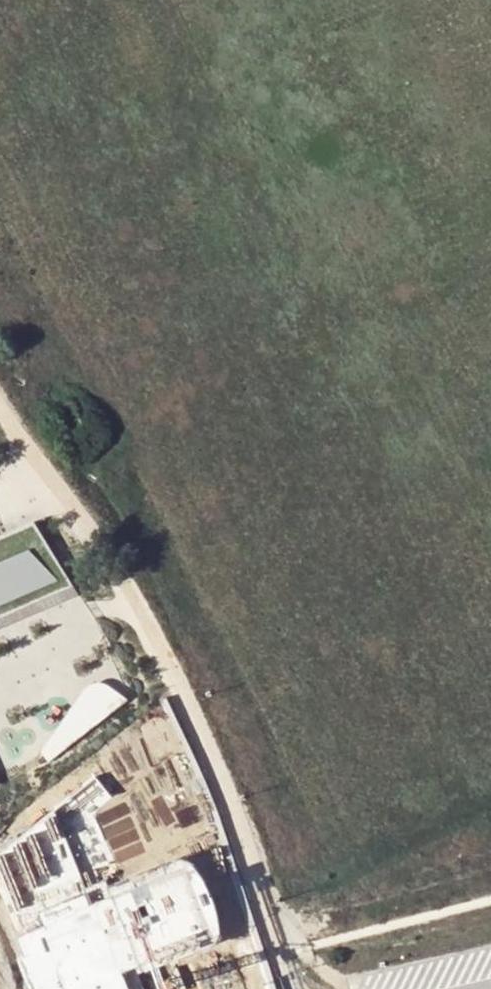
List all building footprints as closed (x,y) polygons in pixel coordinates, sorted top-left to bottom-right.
[(34,522),(0,537),(0,617),(73,585),(34,522)] [(83,691),(51,737),(62,751),(128,699),(109,686),(97,682),(83,691)] [(62,751),(51,737),(41,752),(48,762),(62,751)]
